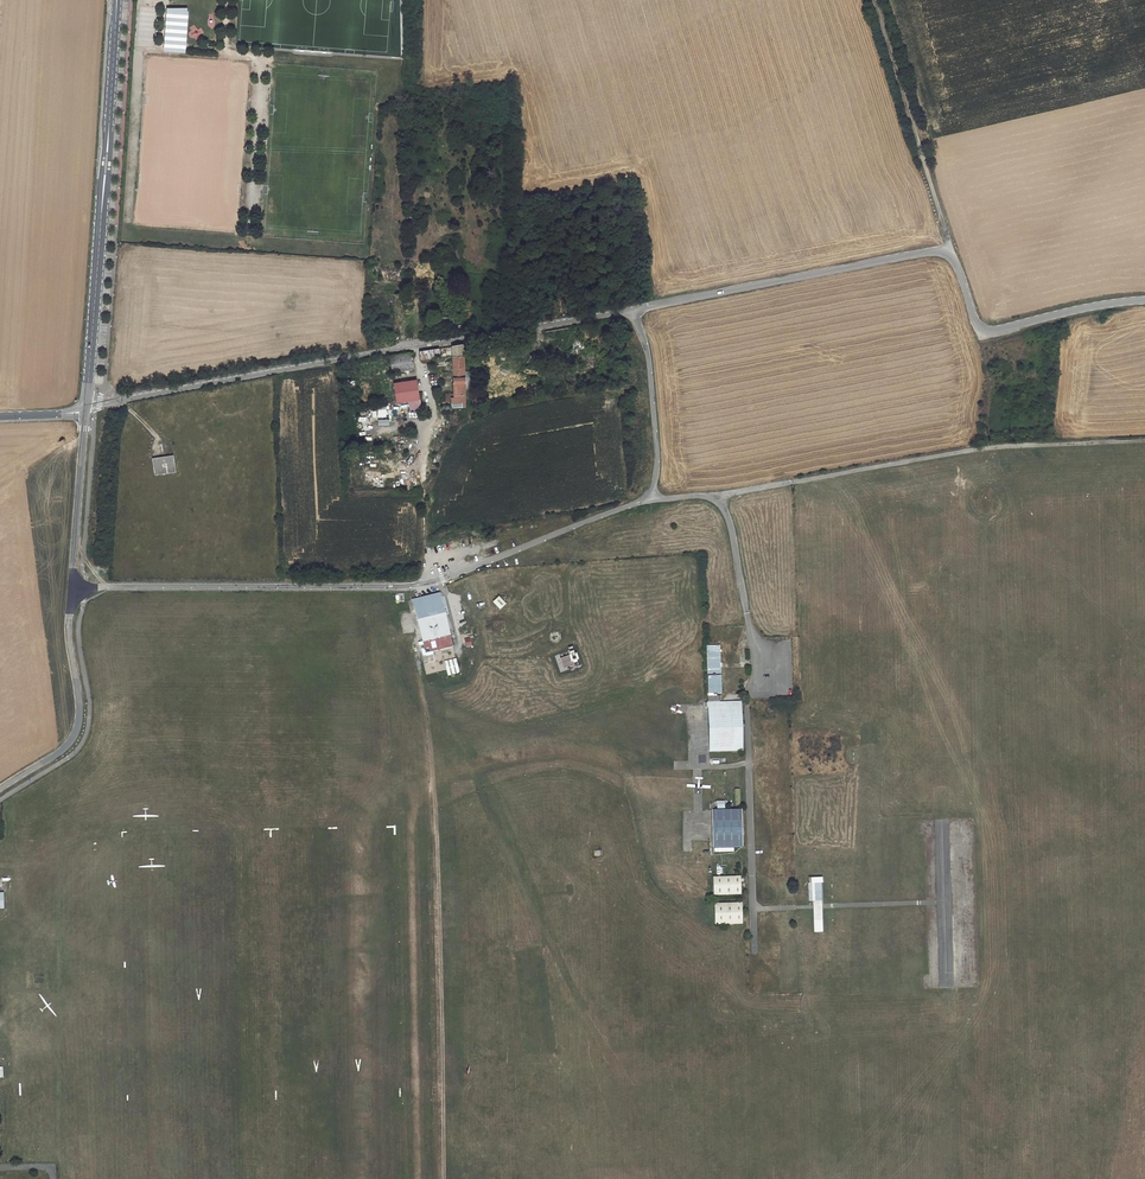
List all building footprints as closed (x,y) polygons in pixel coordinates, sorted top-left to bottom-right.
[(167,7),(165,52),(188,52),(189,8),(167,7)] [(1030,350),(1045,346),(1042,336),(1035,337),(1028,339),(1030,350)] [(452,356),(454,395),(447,395),(447,402),(443,402),(443,407),(465,408),(465,407),(463,345),(453,347),(453,356),(452,356)] [(438,349),(421,352),(421,359),(438,356),(438,349)] [(997,378),(1009,375),(1007,367),(995,370),(997,378)] [(397,402),(420,398),(417,379),(394,383),(397,402)] [(378,409),(378,418),(387,418),(386,409),(378,409)] [(176,473),(174,456),(152,459),(155,476),(176,473)] [(412,601),(425,652),(453,645),(439,594),(426,597),(412,601)] [(505,603),(498,596),(492,601),(499,609),(505,603)] [(566,633),(549,633),(549,651),(566,651),(566,633)] [(472,646),(470,638),(464,639),(465,648),(472,646)] [(741,702),(719,702),(719,700),(719,697),(714,697),(714,695),(721,695),(721,665),(720,647),(707,647),(709,704),(706,709),(709,709),(710,752),(742,751),(741,702)] [(742,846),(744,846),(743,810),(712,810),(713,840),(713,847),(742,846)] [(741,876),(713,877),(714,895),(741,894),(741,876)] [(824,876),(809,876),(809,901),(814,901),(814,906),(814,933),(825,933),(825,906),(824,876)] [(742,903),(714,904),(715,924),(742,923),(742,903)]
